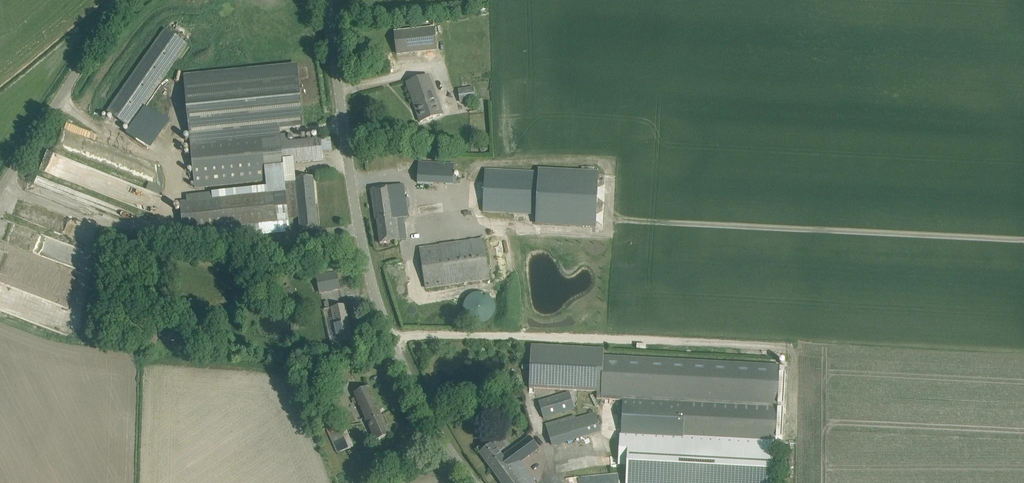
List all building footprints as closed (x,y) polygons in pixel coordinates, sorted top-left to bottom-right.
[(434,28),(395,32),(397,55),(437,50),(434,28)] [(187,44),(174,35),(166,29),(108,113),(129,127),(187,44)] [(184,75),(191,137),(261,129),(280,127),(280,130),(303,127),(298,64),(184,75)] [(407,82),(420,122),(443,114),(438,98),(437,98),(428,75),(407,82)] [(458,89),(460,103),(476,101),(474,87),(458,89)] [(280,127),(261,129),(265,170),(284,168),(283,164),(281,143),(281,135),(280,130),(280,127)] [(261,129),(191,137),(196,188),(266,181),(265,170),(261,129)] [(287,134),(281,135),(281,143),(283,164),(324,160),(321,139),(287,142),(287,134)] [(46,152),(40,172),(111,195),(117,175),(46,152)] [(417,182),(453,183),(454,163),(418,162),(417,182)] [(486,170),(485,212),(538,214),(538,222),(598,223),(599,172),(539,170),(539,171),(486,170)] [(181,202),(184,229),(190,230),(190,236),(214,236),(226,238),(286,233),(285,221),(284,213),(300,212),(299,204),(315,203),(313,177),(285,179),(286,190),(181,202)] [(161,193),(163,187),(149,183),(148,190),(161,193)] [(371,190),(375,220),(377,220),(380,244),(399,241),(396,218),(408,216),(403,185),(371,190)] [(284,213),(285,221),(301,220),(302,230),(318,229),(315,203),(299,204),(300,212),(284,213)] [(441,221),(418,225),(421,245),(444,242),(441,221)] [(420,248),(426,288),(490,279),(484,239),(420,248)] [(337,272),(316,276),(319,294),(340,290),(337,272)] [(291,287),(285,294),(289,298),(296,292),(291,287)] [(472,294),(471,295),(469,296),(467,298),(465,302),(464,305),(464,308),(464,313),(465,315),(466,317),(467,319),(469,321),(471,322),(474,324),(476,324),(478,325),(481,325),(484,324),(487,322),(489,321),(491,318),(493,316),(494,313),(495,310),(495,307),(495,304),(492,299),(490,297),(489,295),(486,294),(483,293),(482,293),(478,293),(475,293),(472,294)] [(345,305),(332,308),(338,342),(352,339),(345,305)] [(605,356),(605,348),(532,345),(529,388),(597,392),(597,398),(624,399),(622,434),(620,434),(618,465),(627,466),(626,482),(772,482),(774,441),(782,442),(786,365),(605,356)] [(353,394),(355,398),(352,399),(354,405),(358,403),(368,425),(369,425),(376,441),(390,435),(368,387),(353,394)] [(539,402),(544,419),(575,409),(569,392),(539,402)] [(356,422),(352,412),(347,415),(351,424),(356,422)] [(582,416),(588,436),(602,432),(595,412),(582,416)] [(331,427),(330,427),(332,434),(339,452),(349,448),(346,438),(342,428),(340,423),(338,424),(331,427)] [(520,462),(538,449),(529,436),(502,456),(490,440),(477,449),(501,482),(536,482),(520,462)]
